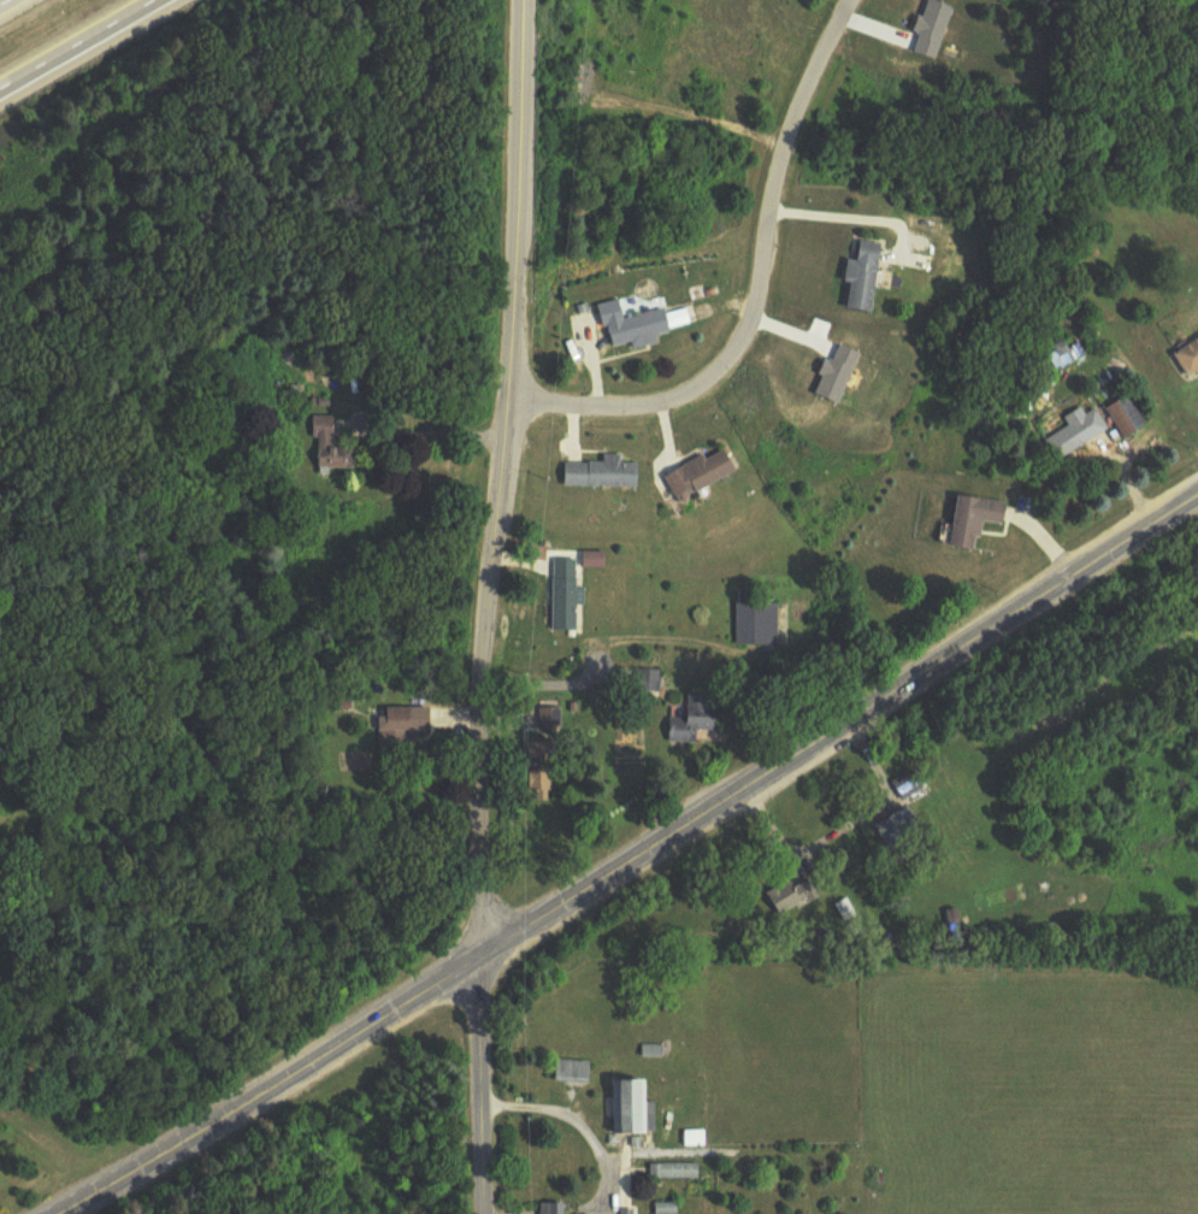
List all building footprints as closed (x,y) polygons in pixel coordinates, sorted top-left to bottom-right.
[(850,260),(847,283),(852,284),(849,310),(874,314),(883,244),(861,241),(859,261),(850,260)] [(629,319),(625,301),(602,306),(610,349),(634,344),(635,349),(659,344),(658,336),(672,333),(668,311),(629,319)] [(1086,355),(1079,344),(1072,349),(1066,340),(1046,353),(1059,372),(1086,355)] [(1192,378),(1197,374),(1197,341),(1176,355),(1192,378)] [(1148,426),(1131,396),(1107,409),(1125,439),(1148,426)] [(1097,409),(1086,415),(1083,409),(1064,418),(1069,427),(1045,439),(1055,460),(1109,433),(1097,409)] [(336,447),(336,418),(314,417),(314,439),(319,439),(318,468),(356,469),(357,448),(336,447)] [(666,474),(677,500),(739,474),(728,448),(666,474)] [(622,456),(604,455),(604,464),(564,463),(563,487),(639,488),(639,463),(622,463),(622,456)] [(979,552),(983,522),(1004,525),(1007,503),(959,496),(952,548),(979,552)] [(577,560),(553,560),(553,632),(577,632),(577,560)] [(752,595),(737,595),(737,645),(776,645),(776,603),(752,603),(752,595)] [(717,696),(689,696),(689,719),(671,719),(671,743),(698,743),(698,730),(717,730),(717,696)] [(380,751),(415,751),(415,731),(431,731),(431,709),(380,708),(380,751)] [(540,710),(540,729),(560,729),(560,710),(540,710)] [(550,771),(530,771),(530,803),(550,803),(550,771)] [(914,771),(893,783),(903,800),(923,788),(914,771)] [(875,827),(893,858),(924,839),(906,808),(875,827)] [(795,888),(792,883),(768,893),(778,917),(820,900),(812,881),(795,888)] [(590,1086),(590,1063),(557,1063),(557,1086),(590,1086)] [(617,1136),(649,1136),(649,1083),(617,1083),(617,1136)] [(685,1132),(685,1147),(705,1147),(705,1132),(685,1132)] [(699,1165),(650,1165),(650,1181),(699,1181),(699,1165)] [(566,1205),(542,1205),(542,1213),(566,1213),(566,1205)]
